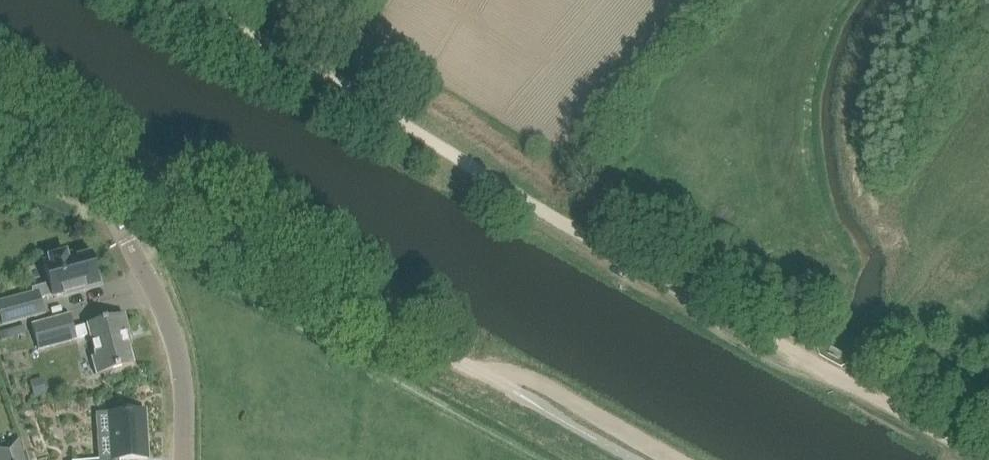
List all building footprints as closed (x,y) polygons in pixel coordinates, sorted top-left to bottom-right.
[(99,284),(91,254),(76,258),(74,254),(67,256),(66,253),(49,257),(50,260),(44,262),(50,283),(32,288),(33,294),(0,303),(0,314),(3,325),(44,313),(40,299),(53,295),(53,297),(82,289),(99,284)] [(74,329),(70,314),(32,325),(38,349),(77,339),(77,338),(90,334),(96,356),(92,357),(97,373),(96,374),(96,375),(134,365),(125,333),(127,332),(128,334),(129,333),(123,313),(122,313),(122,314),(89,324),(89,325),(74,329)] [(148,459),(145,411),(109,413),(112,459),(101,459),(125,459),(148,459)] [(0,446),(0,459),(25,459),(18,440),(0,446)]
